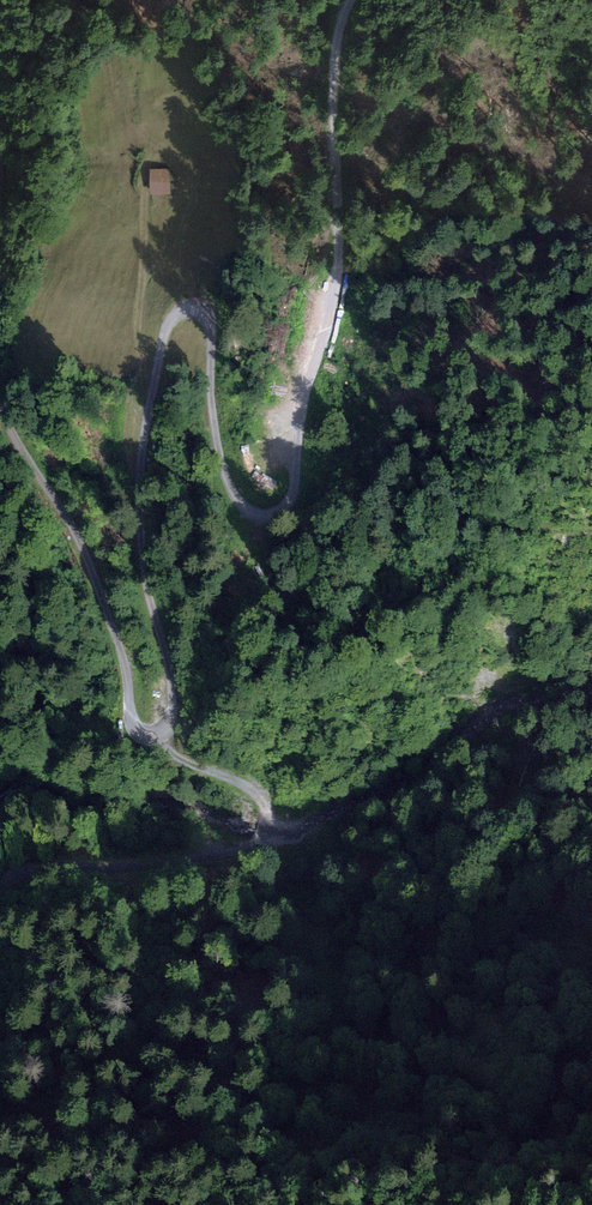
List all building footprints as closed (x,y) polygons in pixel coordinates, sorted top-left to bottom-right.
[(155,164),(154,191),(170,191),(170,165),(155,164)]
